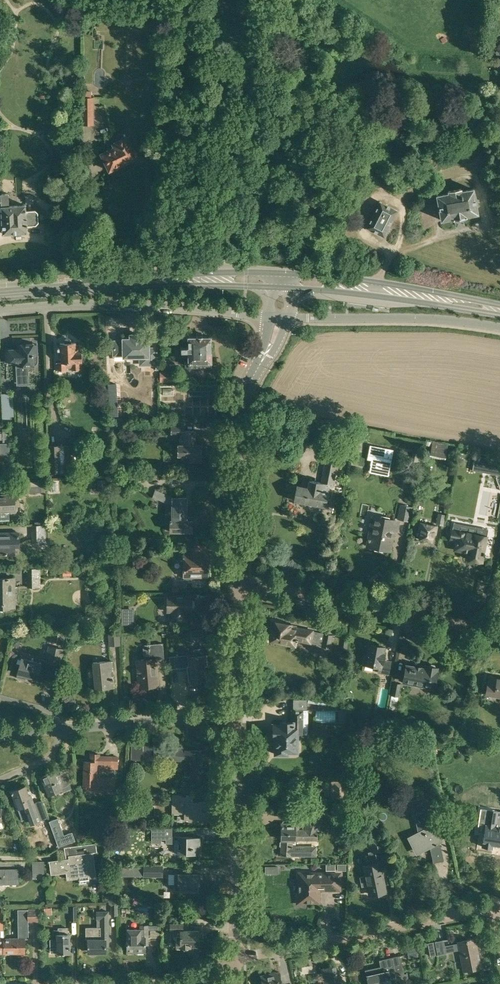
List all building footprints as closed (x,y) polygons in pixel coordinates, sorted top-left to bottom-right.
[(92,90),(83,90),(84,125),(94,125),(94,97),(92,97),(92,90)] [(132,159),(137,157),(128,136),(113,143),(115,147),(101,153),(109,170),(126,162),(125,160),(131,157),(132,159)] [(38,222),(38,212),(35,210),(25,211),(25,205),(9,206),(8,193),(1,193),(0,185),(0,207),(1,207),(3,233),(27,232),(26,225),(36,225),(38,222)] [(465,215),(477,213),(473,189),(461,191),(461,189),(449,191),(449,193),(437,195),(441,220),(453,218),(466,216),(465,215)] [(384,236),(398,210),(380,201),(367,227),(384,236)] [(123,341),(116,341),(114,341),(114,355),(123,355),(123,356),(143,356),(143,364),(156,364),(156,352),(148,352),(148,339),(140,339),(140,335),(130,335),(130,339),(123,339),(123,341)] [(186,337),(187,360),(184,360),(184,367),(187,367),(209,366),(209,361),(209,336),(186,337)] [(63,340),(64,342),(60,343),(60,344),(58,344),(58,352),(60,352),(60,362),(57,362),(57,370),(66,370),(66,368),(71,368),(71,370),(80,369),(80,363),(82,362),(82,359),(85,359),(85,354),(82,354),(82,351),(80,351),(79,344),(75,344),(75,342),(70,342),(70,340),(70,338),(69,337),(68,337),(65,337),(64,338),(63,340)] [(38,361),(38,359),(38,356),(38,344),(21,344),(21,349),(5,350),(6,363),(16,362),(16,373),(24,373),(24,366),(35,366),(37,364),(38,363),(38,361)] [(160,370),(160,381),(172,381),(172,370),(160,370)] [(1,393),(2,419),(10,418),(10,416),(9,395),(9,393),(1,393)] [(125,417),(110,418),(110,427),(125,427),(125,417)] [(201,462),(202,444),(195,444),(195,430),(184,430),(184,422),(171,421),(171,433),(182,433),(182,444),(177,444),(177,455),(189,455),(189,461),(201,462)] [(432,442),(429,456),(445,459),(448,445),(432,442)] [(49,445),(51,473),(75,472),(74,444),(49,445)] [(390,468),(393,449),(370,445),(368,455),(372,455),(370,465),(390,468)] [(327,448),(321,482),(309,480),(308,487),(297,485),(294,500),(326,506),(329,486),(333,487),(337,467),(340,451),(327,448)] [(499,470),(499,468),(499,460),(475,455),(473,465),(499,470)] [(134,477),(123,476),(123,482),(123,489),(133,490),(134,485),(132,485),(132,483),(134,483),(134,477)] [(97,480),(97,491),(105,491),(105,480),(97,480)] [(152,497),(173,505),(173,520),(170,520),(170,531),(192,531),(192,521),(190,520),(190,512),(186,512),(186,498),(176,497),(155,489),(152,497)] [(14,495),(13,495),(0,496),(0,520),(10,520),(9,511),(15,511),(14,495)] [(400,504),(397,517),(397,519),(410,521),(413,507),(400,504)] [(443,525),(445,514),(438,513),(436,524),(443,525)] [(397,531),(399,521),(378,517),(375,534),(369,533),(367,546),(384,549),(386,537),(393,539),(394,531),(397,531)] [(436,533),(437,526),(420,523),(419,530),(421,530),(419,539),(432,541),(433,533),(436,533)] [(453,527),(452,529),(451,539),(457,540),(455,549),(470,552),(469,559),(482,561),(485,545),(491,546),(493,537),(467,532),(467,528),(467,527),(467,526),(466,525),(465,524),(463,523),(461,523),(460,523),(459,524),(458,525),(457,526),(455,525),(455,528),(453,527)] [(124,532),(128,539),(134,536),(130,528),(124,532)] [(19,542),(19,533),(8,533),(8,535),(0,535),(0,552),(2,552),(2,554),(11,554),(11,542),(19,542)] [(208,576),(208,552),(207,552),(207,545),(193,545),(193,548),(184,549),(184,576),(184,578),(192,578),(192,576),(208,576)] [(27,587),(40,587),(40,568),(27,568),(27,587)] [(12,603),(12,587),(14,587),(14,577),(0,577),(0,604),(12,603)] [(192,611),(192,596),(167,596),(167,611),(172,611),(172,620),(186,620),(186,611),(192,611)] [(122,625),(133,625),(133,617),(122,617),(122,625)] [(273,621),(271,630),(274,631),(272,640),(294,644),(295,639),(317,643),(319,632),(292,627),(292,625),(273,621)] [(108,646),(120,645),(120,632),(108,633),(108,646)] [(330,648),(332,635),(324,633),(322,646),(330,648)] [(59,634),(57,645),(63,646),(66,635),(59,634)] [(20,639),(12,637),(11,645),(19,647),(20,639)] [(332,638),(330,649),(336,651),(338,639),(332,638)] [(143,645),(144,659),(136,660),(138,685),(154,683),(153,675),(157,675),(156,659),(164,659),(163,643),(143,645)] [(388,674),(390,663),(385,662),(386,660),(383,660),(385,653),(383,653),(384,647),(369,644),(367,654),(364,654),(363,663),(379,666),(378,672),(388,674)] [(21,658),(17,676),(17,677),(25,679),(25,678),(26,678),(26,675),(37,678),(37,677),(50,681),(55,663),(60,665),(64,649),(50,646),(46,659),(42,658),(40,663),(21,658)] [(183,654),(170,655),(170,667),(184,666),(184,665),(188,665),(189,671),(189,679),(191,679),(191,681),(201,680),(201,678),(206,678),(205,663),(207,663),(206,654),(205,654),(195,655),(190,655),(189,655),(190,656),(183,657),(183,654)] [(95,688),(115,687),(112,660),(93,662),(95,688)] [(434,687),(437,667),(416,663),(415,666),(406,665),(403,681),(434,687)] [(499,695),(499,678),(497,678),(496,682),(488,681),(486,693),(499,695)] [(391,695),(389,708),(396,710),(398,696),(401,683),(393,682),(391,695)] [(309,696),(307,702),(326,706),(327,700),(309,696)] [(307,733),(307,710),(307,699),(293,699),(292,723),(281,722),(281,724),(273,724),(273,737),(275,737),(275,753),(287,753),(287,751),(297,751),(297,733),(307,733)] [(385,709),(377,708),(375,719),(383,720),(385,709)] [(323,729),(340,729),(340,717),(322,718),(323,729)] [(162,758),(184,761),(184,776),(190,776),(190,775),(202,776),(202,750),(185,750),(185,748),(173,746),(173,748),(155,745),(155,746),(143,746),(143,744),(131,744),(131,760),(144,760),(161,760),(162,758)] [(105,792),(107,792),(107,778),(99,778),(99,767),(115,768),(115,756),(105,756),(104,758),(99,758),(99,754),(91,754),(91,761),(85,761),(84,784),(95,784),(95,789),(105,790),(105,792)] [(61,788),(70,784),(65,772),(56,775),(54,771),(41,776),(49,794),(61,789),(61,788)] [(345,781),(331,781),(331,790),(331,800),(345,800),(345,781)] [(31,823),(40,820),(30,794),(29,794),(25,786),(12,791),(18,808),(24,806),(31,823)] [(184,813),(184,819),(209,820),(210,802),(185,801),(185,794),(172,794),(172,813),(184,813)] [(435,795),(425,798),(412,800),(419,832),(411,836),(416,845),(421,844),(428,840),(432,848),(431,848),(433,862),(443,860),(440,846),(439,846),(438,843),(441,841),(433,825),(431,826),(427,807),(436,805),(438,811),(443,810),(441,796),(436,797),(435,795)] [(159,822),(159,813),(142,813),(142,822),(159,822)] [(281,856),(292,856),(317,856),(317,845),(292,845),(293,840),(318,840),(318,831),(322,818),(309,814),(304,829),(299,829),(299,824),(289,824),(289,822),(280,822),(280,840),(281,840),(281,856)] [(58,817),(49,821),(59,846),(76,840),(72,832),(64,835),(58,817)] [(485,832),(483,846),(492,847),(493,843),(499,844),(499,827),(492,826),(492,822),(484,821),(480,826),(480,831),(485,832)] [(50,850),(57,848),(49,826),(42,829),(50,850)] [(151,839),(166,839),(166,843),(174,843),(174,853),(200,853),(200,836),(178,836),(166,836),(166,828),(152,828),(151,839)] [(364,867),(366,875),(360,876),(362,886),(368,885),(370,894),(385,891),(379,864),(377,851),(384,850),(381,834),(367,837),(370,851),(368,851),(371,866),(364,867)] [(66,858),(49,860),(51,874),(66,872),(67,879),(79,878),(80,883),(90,882),(89,877),(96,876),(93,852),(97,851),(96,843),(64,846),(66,858)] [(31,878),(45,878),(44,861),(31,861),(31,872),(31,878)] [(139,872),(143,872),(143,877),(163,877),(163,865),(143,865),(143,867),(139,867),(139,872)] [(133,875),(134,867),(119,866),(119,875),(133,875)] [(19,883),(19,872),(18,869),(0,869),(0,884),(19,883)] [(174,884),(178,884),(178,890),(199,890),(199,874),(178,873),(174,873),(174,884)] [(339,888),(339,874),(300,874),(300,894),(297,896),(297,901),(300,904),(304,904),(307,901),(318,901),(318,891),(316,892),(316,890),(319,887),(321,887),(321,888),(339,888)] [(18,938),(3,938),(3,953),(16,953),(16,949),(25,949),(25,938),(29,938),(29,921),(39,921),(39,908),(17,909),(18,938)] [(86,939),(88,939),(88,953),(106,952),(106,946),(108,946),(108,910),(96,910),(96,919),(97,919),(97,927),(85,927),(86,939)] [(166,930),(170,930),(173,930),(173,935),(176,935),(176,947),(182,947),(183,948),(184,949),(186,950),(188,949),(188,948),(188,947),(190,947),(190,945),(199,945),(199,931),(183,930),(183,924),(166,924),(166,930)] [(145,945),(148,945),(148,925),(140,925),(140,929),(127,929),(127,952),(145,952),(145,945)] [(57,953),(70,953),(70,933),(67,933),(67,927),(58,928),(58,930),(53,930),(53,939),(50,939),(50,945),(57,945),(57,953)] [(162,941),(163,927),(153,927),(152,941),(162,941)] [(481,967),(476,938),(457,942),(463,971),(481,967)] [(443,939),(428,943),(430,956),(438,954),(438,955),(446,953),(443,939)] [(406,949),(408,958),(419,955),(417,946),(406,949)] [(380,966),(365,969),(366,974),(368,983),(392,983),(391,977),(404,974),(400,955),(379,960),(380,966)] [(324,983),(342,983),(340,976),(337,976),(335,966),(321,969),(324,983)] [(262,983),(282,983),(279,971),(260,975),(262,983)] [(351,983),(357,983),(355,971),(349,973),(351,983)]
